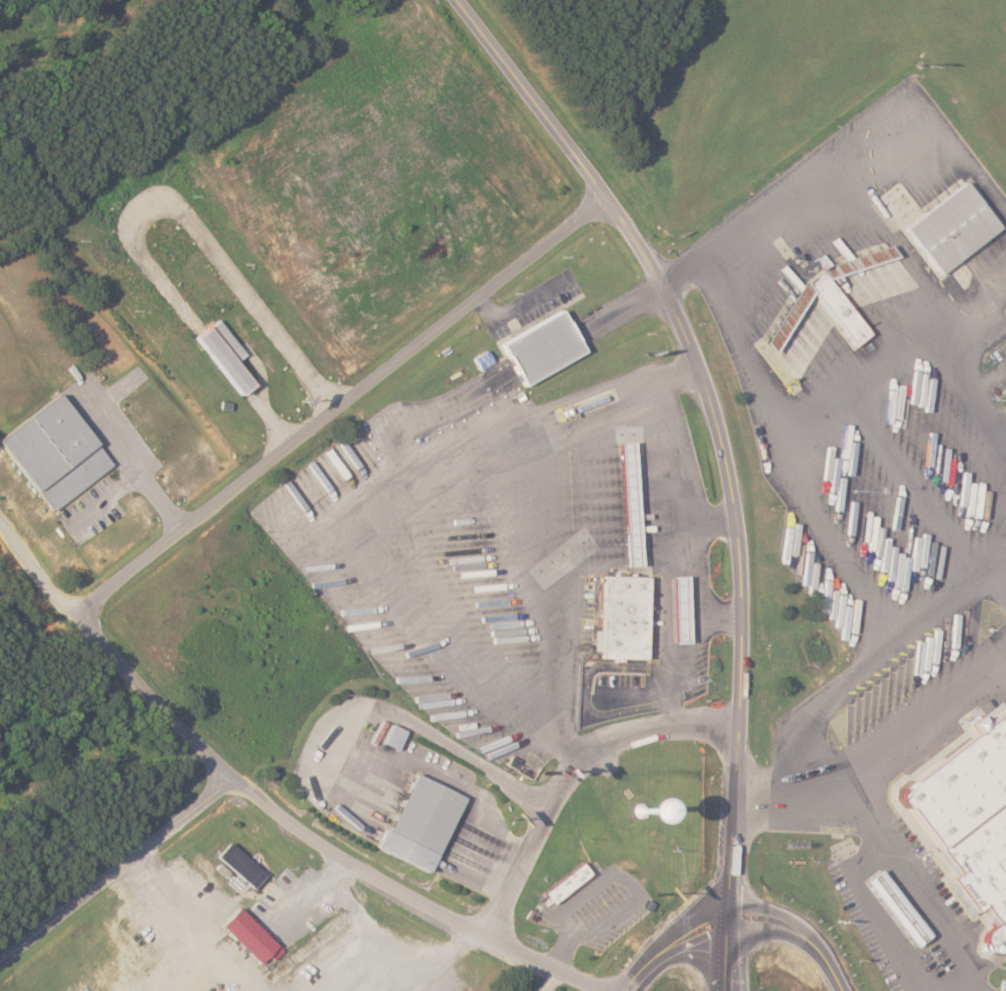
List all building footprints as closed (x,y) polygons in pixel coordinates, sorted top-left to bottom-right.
[(936,281),(1000,230),(961,180),(898,230),(936,281)] [(850,348),(811,295),(770,355),(759,342),(801,280),(816,269),(885,245),(894,258),(827,280),(870,334),(850,348)] [(517,388),(495,345),(562,308),(586,352),(517,388)] [(251,385),(233,361),(242,353),(223,327),(215,333),(209,325),(198,333),(199,334),(192,339),(235,397),(251,385)] [(108,467),(54,393),(0,433),(0,450),(46,512),(108,467)] [(636,566),(632,483),(617,483),(621,566),(636,566)] [(683,576),(668,576),(670,643),(685,643),(683,576)] [(644,661),(646,578),(599,577),(596,659),(644,661)] [(425,873),(461,800),(412,776),(373,848),(425,873)] [(934,849),(1005,793),(1005,949),(998,955),(981,934),(988,927),(948,877),(952,873),(934,849)] [(250,889),(263,874),(227,842),(214,857),(250,889)] [(540,890),(551,905),(590,878),(580,863),(540,890)] [(928,937),(876,869),(860,881),(912,948),(928,937)] [(254,965),(265,954),(270,960),(280,951),(236,905),(216,925),(254,965)]
